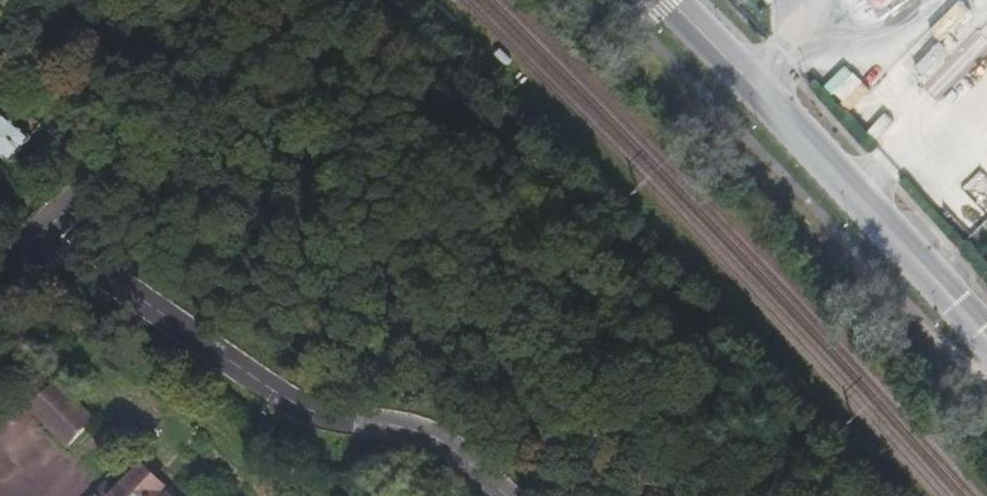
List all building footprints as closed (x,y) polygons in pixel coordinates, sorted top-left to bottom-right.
[(985,23),(960,46),(948,32),(971,11),(961,0),(929,28),(941,41),(911,68),(939,99),(982,61),(984,63),(986,60),(986,24),(985,23)] [(851,110),(871,90),(845,64),(825,85),(851,110)] [(878,112),(868,134),(880,139),(890,118),(878,112)] [(30,139),(4,118),(0,123),(0,152),(12,162),(30,139)] [(979,173),(963,188),(986,213),(986,182),(979,173)] [(59,428),(54,434),(68,447),(93,421),(56,384),(35,405),(59,428)] [(30,411),(54,434),(59,428),(35,405),(30,411)] [(143,469),(116,495),(171,495),(143,469)] [(106,488),(98,495),(115,495),(106,488)]
